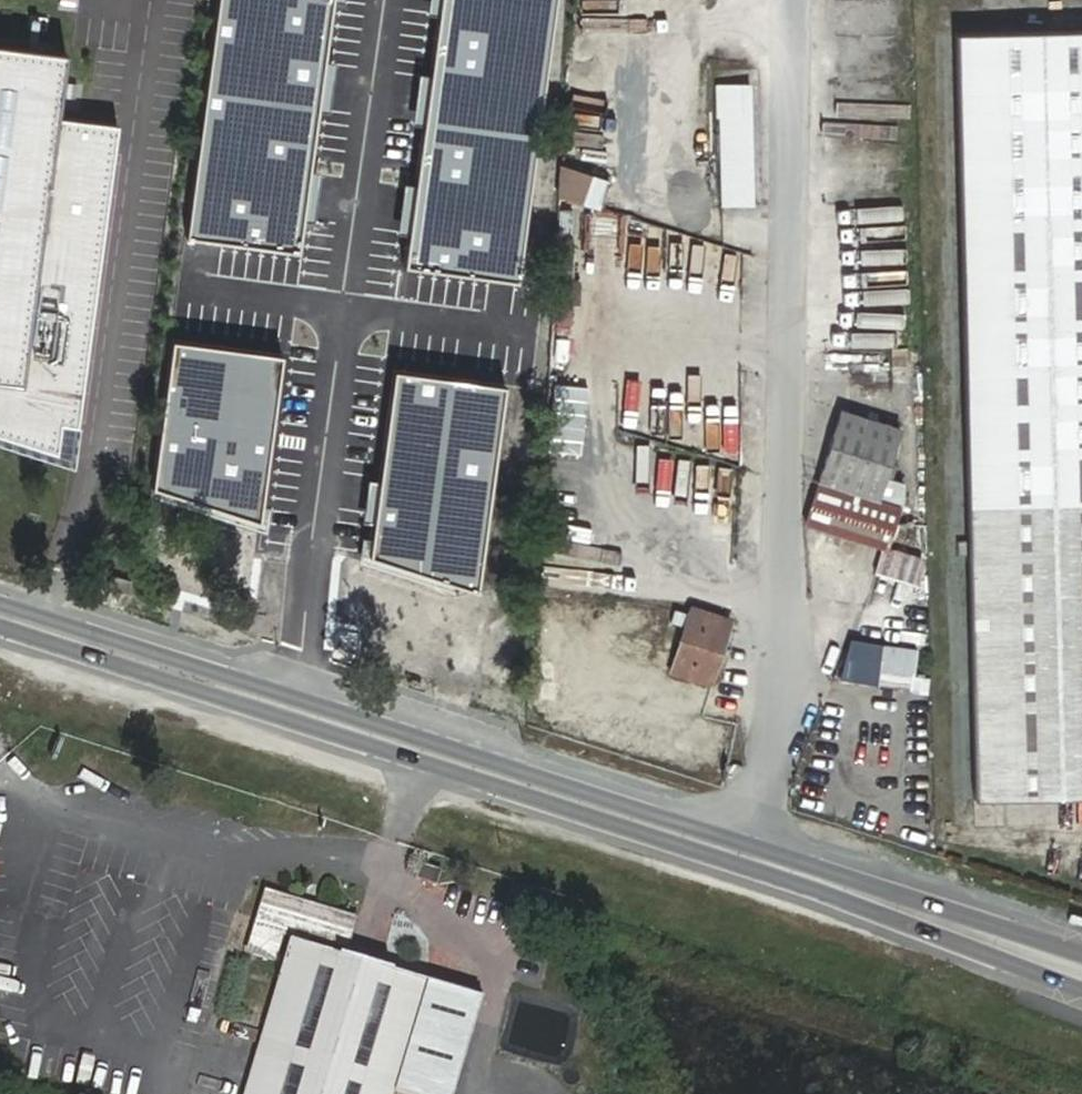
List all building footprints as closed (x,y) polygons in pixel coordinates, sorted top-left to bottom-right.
[(187,232),(297,248),(331,0),(219,0),(187,232)] [(407,265),(519,280),(557,0),(442,0),(407,265)] [(973,797),(1007,796),(1081,795),(1081,30),(954,34),(973,797)] [(72,458),(120,116),(60,108),(68,42),(0,33),(0,434),(72,458)] [(716,206),(750,206),(750,83),(716,83),(716,206)] [(597,210),(607,180),(561,165),(551,195),(597,210)] [(282,356),(172,339),(152,486),(257,518),(282,356)] [(507,384),(393,368),(370,555),(475,588),(507,384)] [(840,410),(817,477),(910,510),(918,486),(882,474),(897,430),(840,410)] [(817,480),(803,520),(885,549),(899,507),(817,480)] [(668,671),(705,682),(725,619),(689,606),(668,671)] [(846,638),(840,679),(909,690),(916,648),(846,638)] [(1007,796),(973,797),(974,824),(1008,824),(1007,796)] [(437,870),(417,864),(414,879),(433,884),(437,870)] [(262,889),(243,951),(273,960),(280,939),(286,941),(254,1044),(203,1030),(183,1093),(390,1093),(391,1093),(447,1093),(477,999),(306,945),(308,935),(347,945),(356,916),(262,889)] [(541,1036),(545,1013),(509,1007),(503,1045),(524,1049),(526,1034),(541,1036)]
